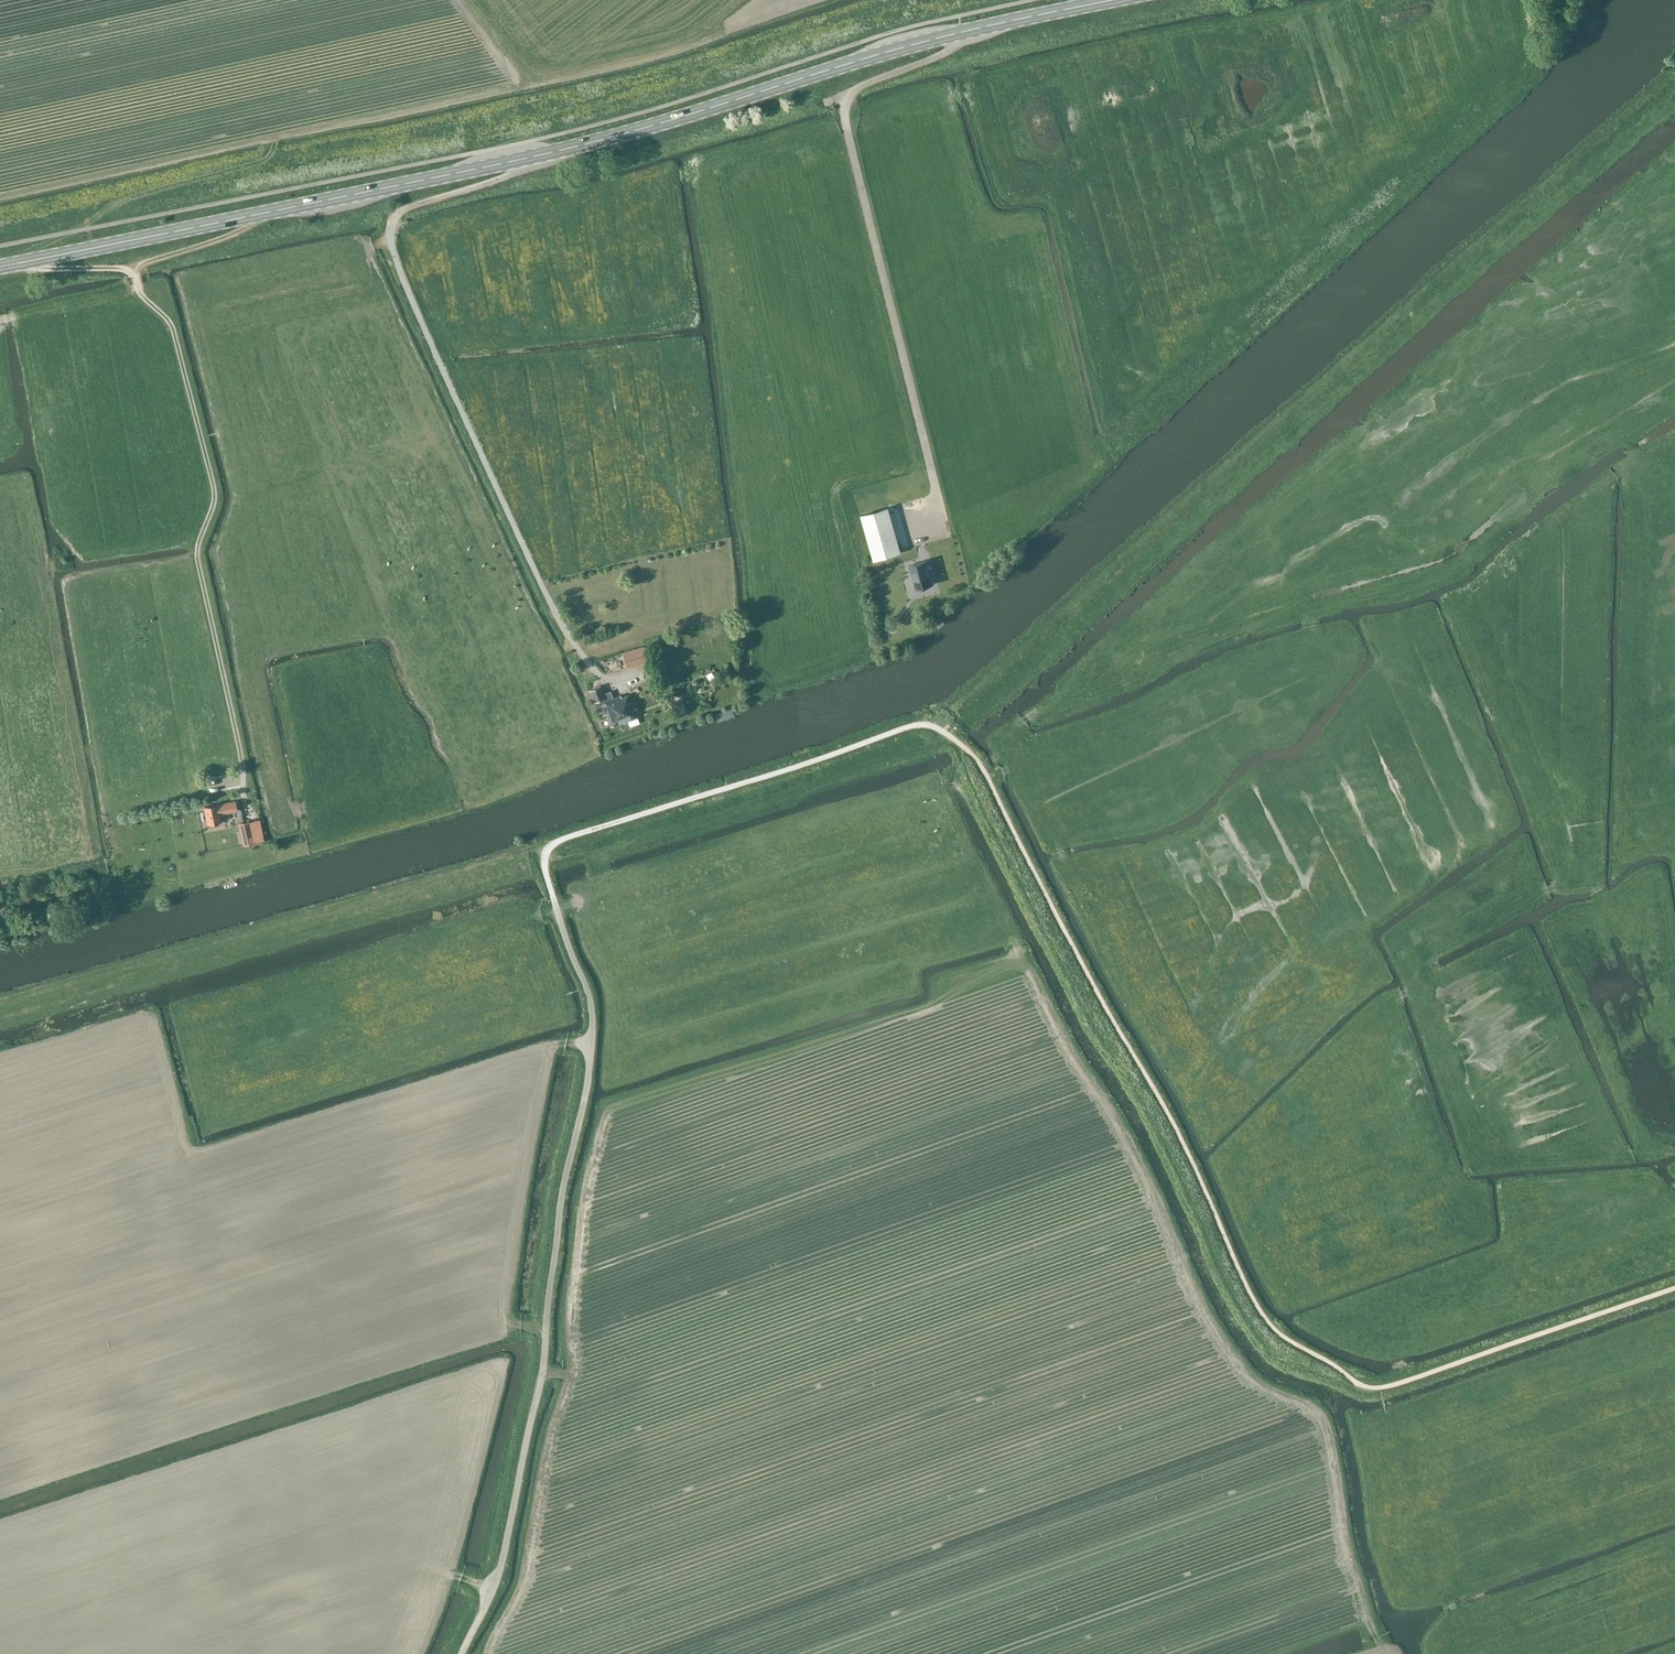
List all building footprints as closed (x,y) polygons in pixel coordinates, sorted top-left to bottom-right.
[(854,516),(874,560),(901,552),(888,506),(854,516)] [(908,565),(915,589),(934,584),(927,560),(908,565)] [(643,646),(622,652),(626,667),(647,661),(643,646)] [(600,685),(589,690),(596,707),(602,705),(610,727),(638,717),(629,694),(620,697),(619,695),(614,698),(611,691),(604,693),(600,685)] [(679,714),(686,711),(682,699),(674,702),(679,714)] [(218,814),(238,811),(236,800),(203,805),(206,824),(219,822),(218,814)] [(259,819),(236,823),(240,845),(263,841),(259,819)]
